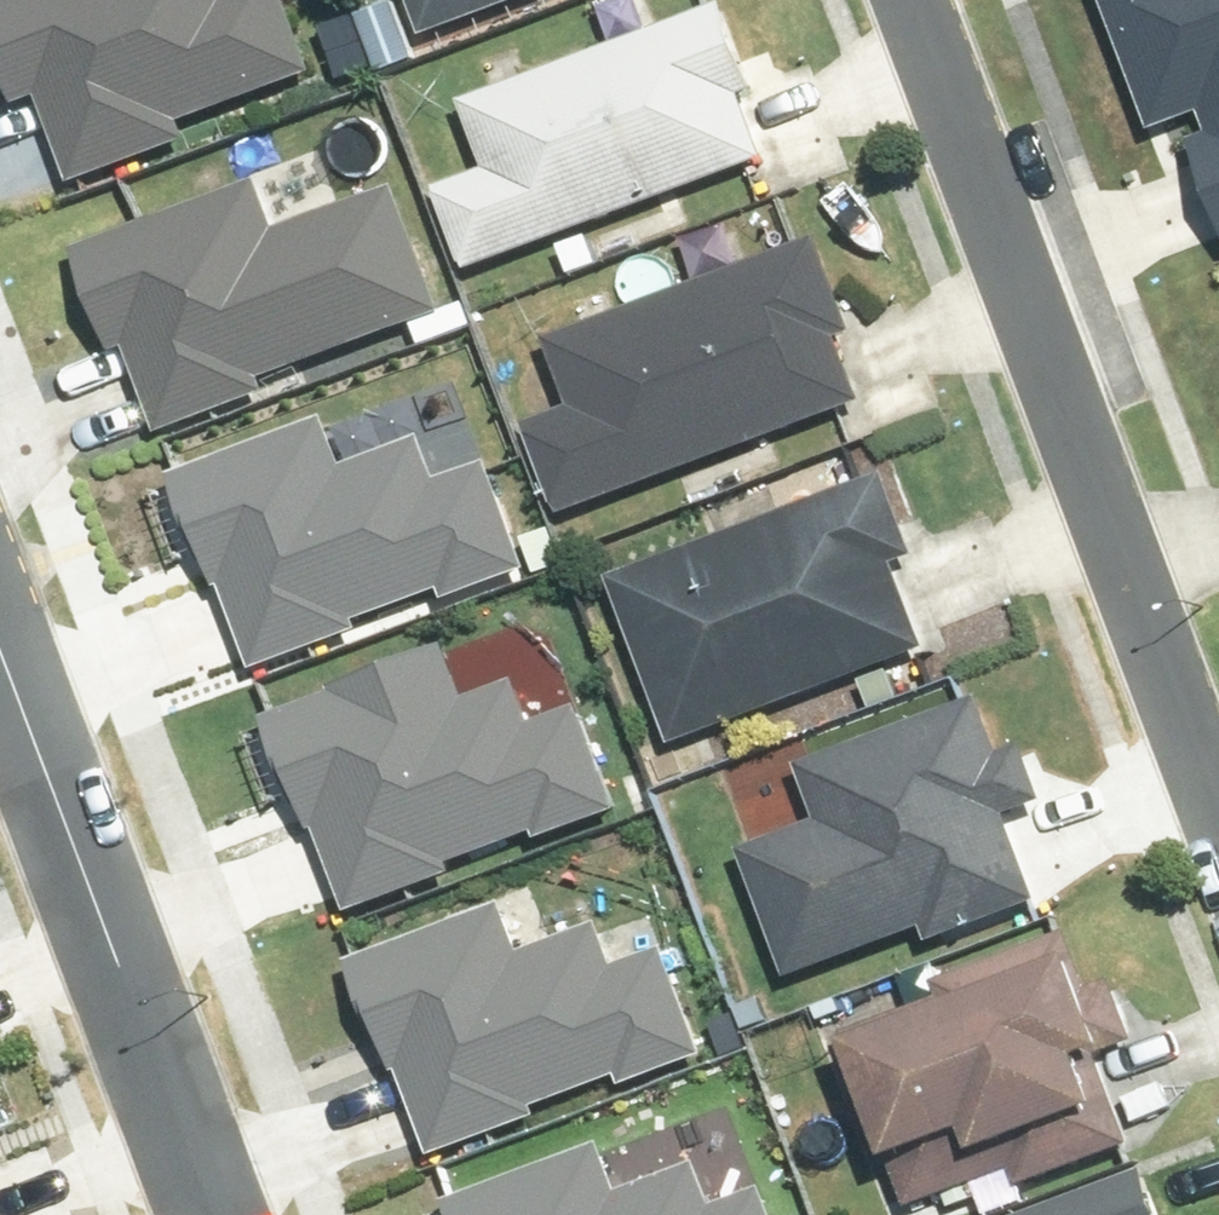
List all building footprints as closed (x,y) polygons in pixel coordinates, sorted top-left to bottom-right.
[(54,186),(187,138),(178,113),(334,56),(313,0),(0,0),(0,38),(54,186)] [(390,66),(563,0),(365,0),(390,66)] [(1152,147),(1176,137),(1218,247),(1218,0),(1095,0),(1152,147)] [(422,191),(457,283),(773,161),(713,8),(464,104),(488,165),(422,191)] [(287,178),(79,253),(149,444),(282,396),(273,371),(429,314),(386,197),(305,226),(287,178)] [(518,427),(560,534),(881,410),(820,254),(553,356),(573,406),(518,427)] [(1218,320),(1218,293),(1210,296),(1218,320)] [(349,414),(184,469),(245,650),(515,559),(483,466),(439,481),(421,430),(361,451),(349,414)] [(880,482),(607,587),(676,764),(948,659),(880,482)] [(442,664),(277,720),(339,901),(608,810),(576,716),(532,731),(515,681),(454,701),(442,664)] [(715,870),(768,1006),(1035,903),(1002,818),(1023,810),(984,709),(801,780),(820,829),(715,870)] [(536,904),(371,960),(433,1141),(703,1050),(671,957),(626,972),(609,921),(549,942),(536,904)] [(1089,961),(848,1053),(903,1195),(989,1162),(998,1185),(1121,1137),(1100,1082),(1131,1069),(1089,961)] [(15,1156),(0,1115),(0,1161),(15,1156)] [(451,1200),(456,1214),(757,1214),(751,1197),(706,1212),(689,1161),(629,1181),(616,1144),(451,1200)] [(0,1178),(0,1214),(14,1214),(0,1178)] [(1038,1214),(1150,1214),(1135,1178),(1038,1214)]
